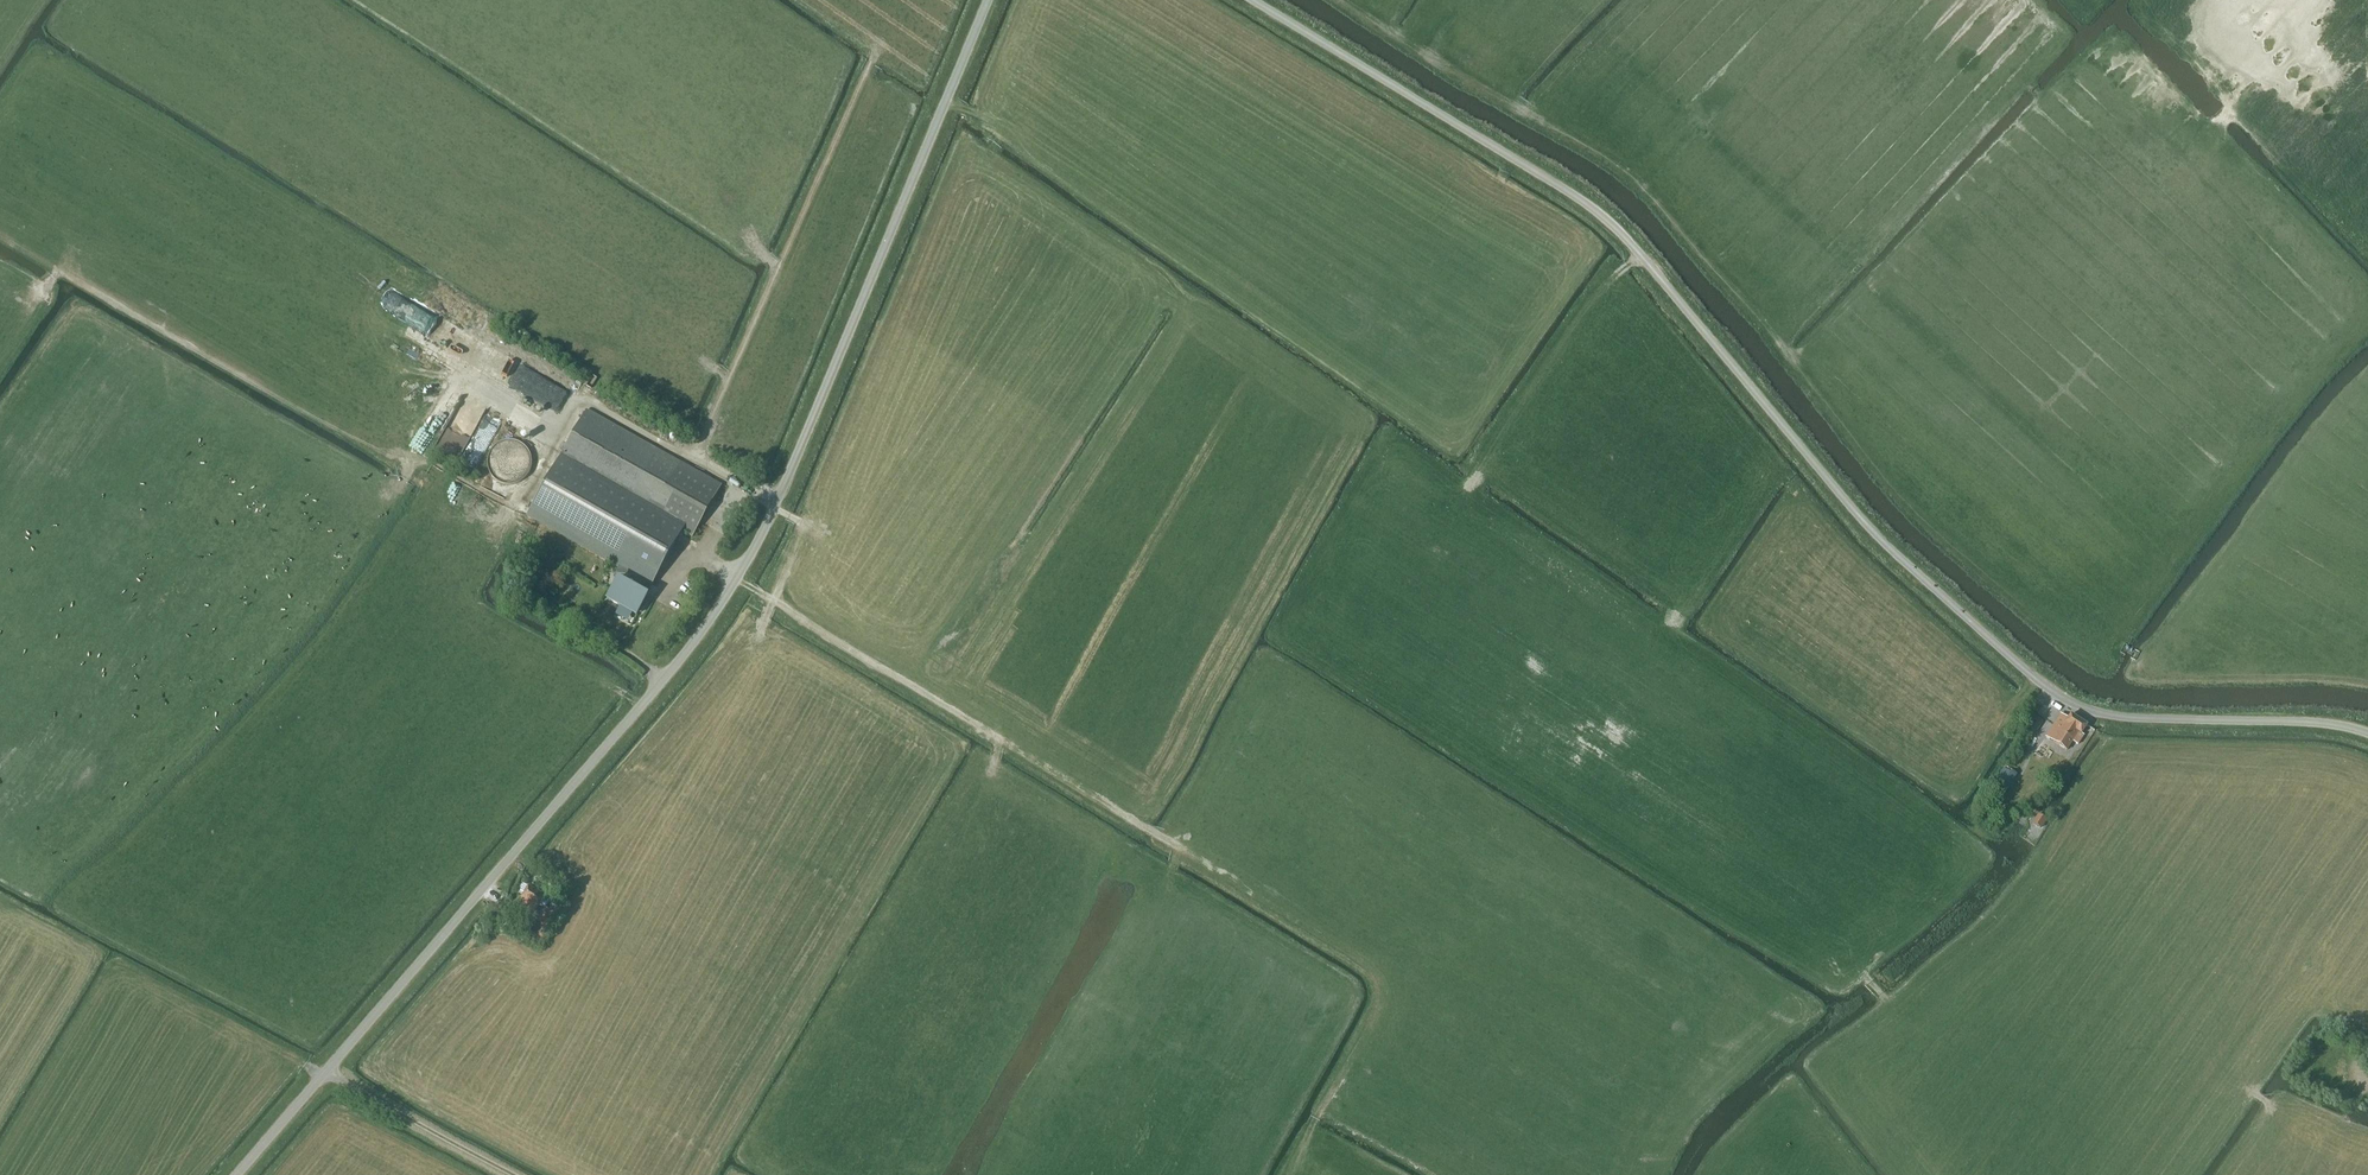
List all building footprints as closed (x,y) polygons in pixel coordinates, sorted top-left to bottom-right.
[(408,303),(401,322),(435,336),(443,316),(408,303)] [(462,399),(443,440),(460,441),(461,442),(460,445),(446,444),(445,453),(473,466),(479,466),(500,421),(488,416),(485,415),(485,416),(480,428),(481,417),(471,417),(472,406),(474,406),(477,400),(462,399)] [(646,582),(652,585),(682,532),(692,538),(721,485),(586,409),(527,515),(620,567),(637,576),(646,582)] [(500,447),(501,457),(498,457),(499,476),(524,474),(524,465),(525,465),(524,446),(500,447)] [(607,599),(620,606),(632,613),(636,615),(638,611),(641,613),(645,604),(643,603),(647,596),(640,592),(631,587),(637,576),(620,567),(613,578),(618,580),(607,599)] [(2066,751),(2072,741),(2078,745),(2084,736),(2081,734),(2086,726),(2070,715),(2066,721),(2059,716),(2045,737),(2066,751)] [(2032,736),(2041,722),(2034,717),(2025,731),(2032,736)] [(2004,768),(1996,781),(2009,789),(2017,776),(2004,768)] [(2046,821),(2038,815),(2032,824),(2041,829),(2046,821)] [(539,890),(552,898),(557,889),(544,881),(539,890)] [(548,897),(544,895),(527,886),(523,895),(521,898),(518,904),(539,915),(542,909),(544,905),(546,901),(547,901),(548,897)] [(556,915),(563,902),(555,898),(548,911),(543,909),(528,937),(540,944),(556,915)] [(510,908),(502,923),(507,926),(515,911),(510,908)]
